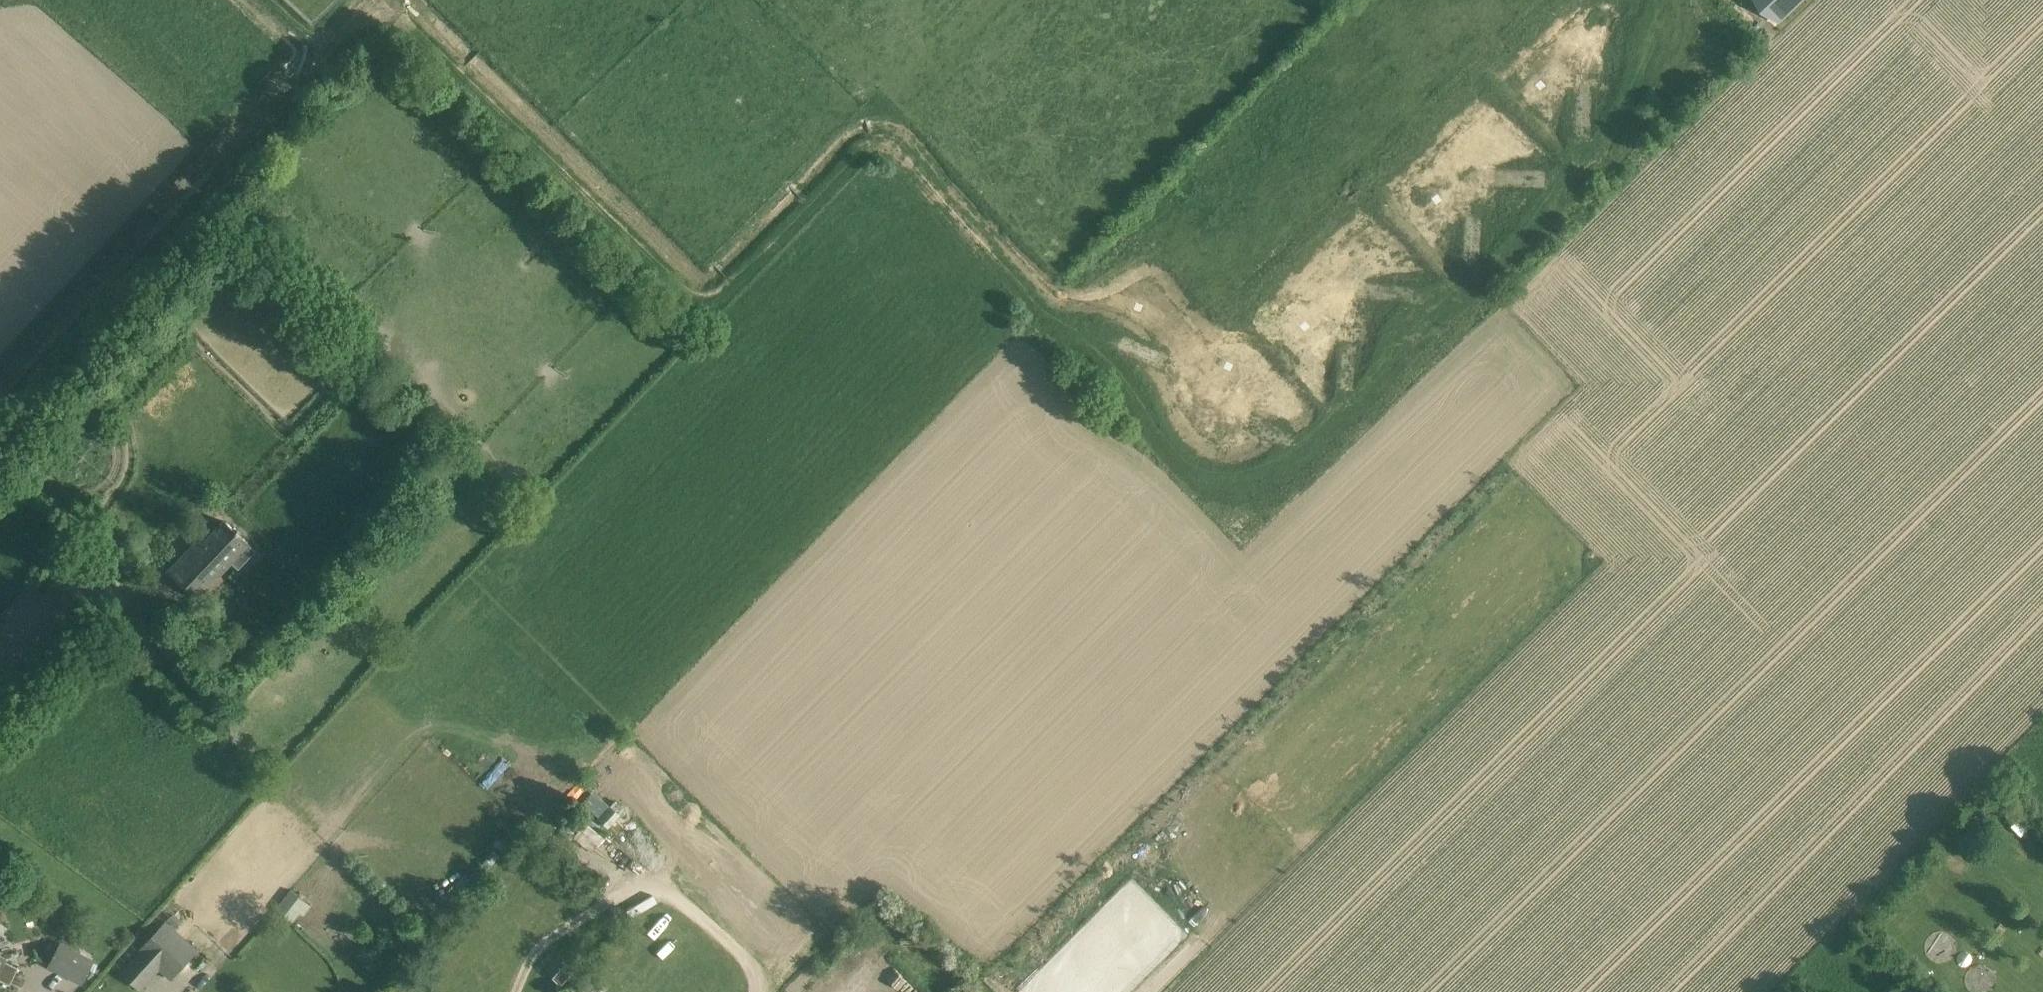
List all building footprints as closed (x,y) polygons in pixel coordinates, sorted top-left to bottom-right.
[(1777,22),(1800,0),(1756,0),(1777,22)] [(199,537),(169,568),(198,596),(231,562),(237,568),(255,549),(249,543),(224,519),(204,541),(199,537)] [(55,581),(54,580),(42,593),(30,582),(0,615),(0,696),(83,608),(82,607),(89,599),(81,592),(83,589),(73,580),(71,581),(62,573),(55,581)] [(609,806),(599,818),(608,826),(619,814),(609,806)] [(294,922),(309,904),(289,888),(274,907),(294,922)] [(173,914),(167,920),(175,927),(181,921),(173,914)] [(140,951),(121,972),(141,989),(160,969),(171,979),(198,949),(167,921),(139,950),(140,951)] [(52,959),(49,965),(82,982),(93,961),(60,943),(58,947),(52,959)] [(566,962),(552,978),(560,986),(574,970),(566,962)]
